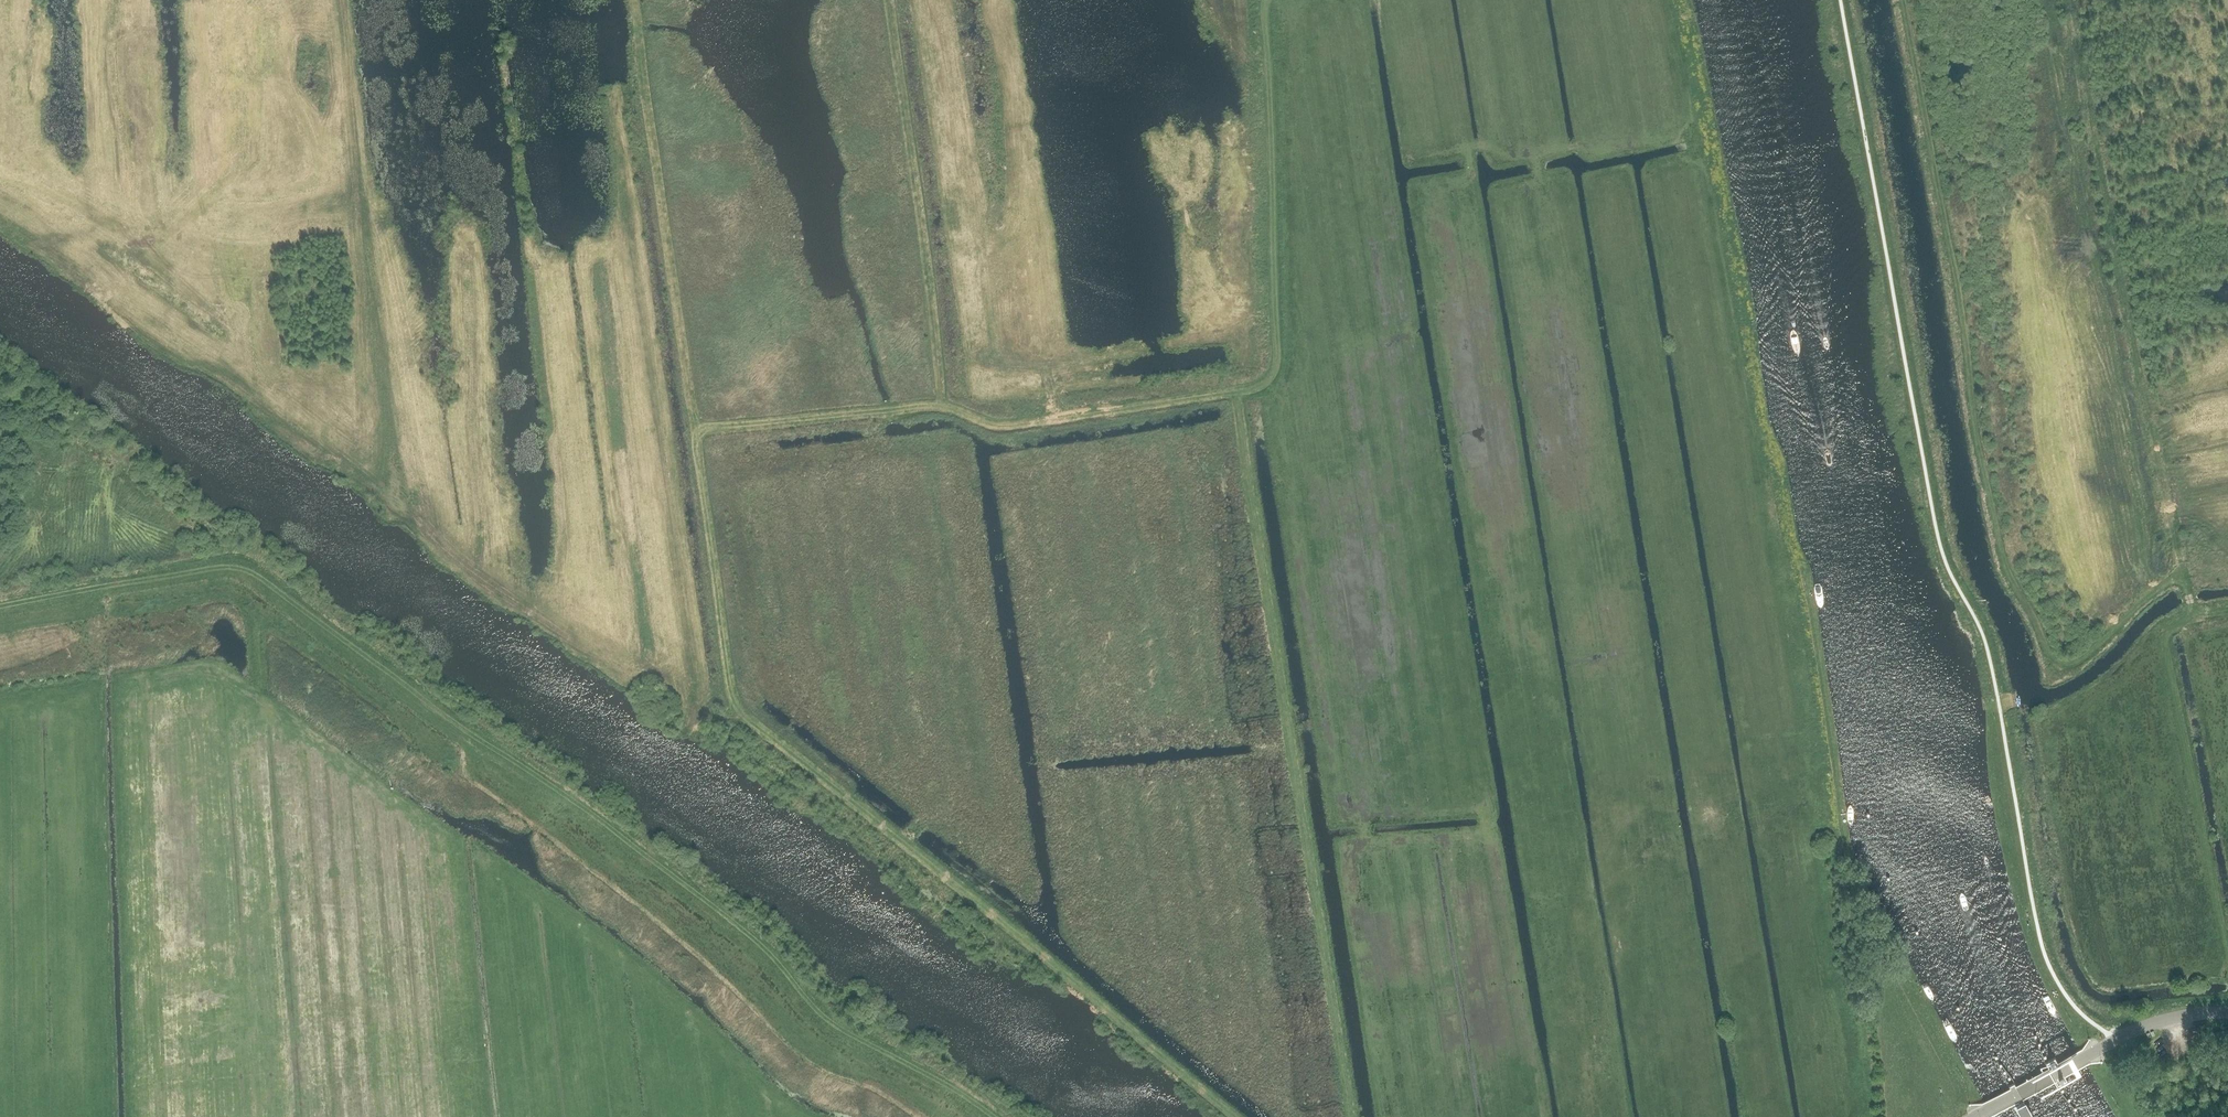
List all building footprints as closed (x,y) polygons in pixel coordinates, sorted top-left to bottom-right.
[(2022,1116),(2030,1111),(2026,1103),(2017,1107),(2022,1116)]
